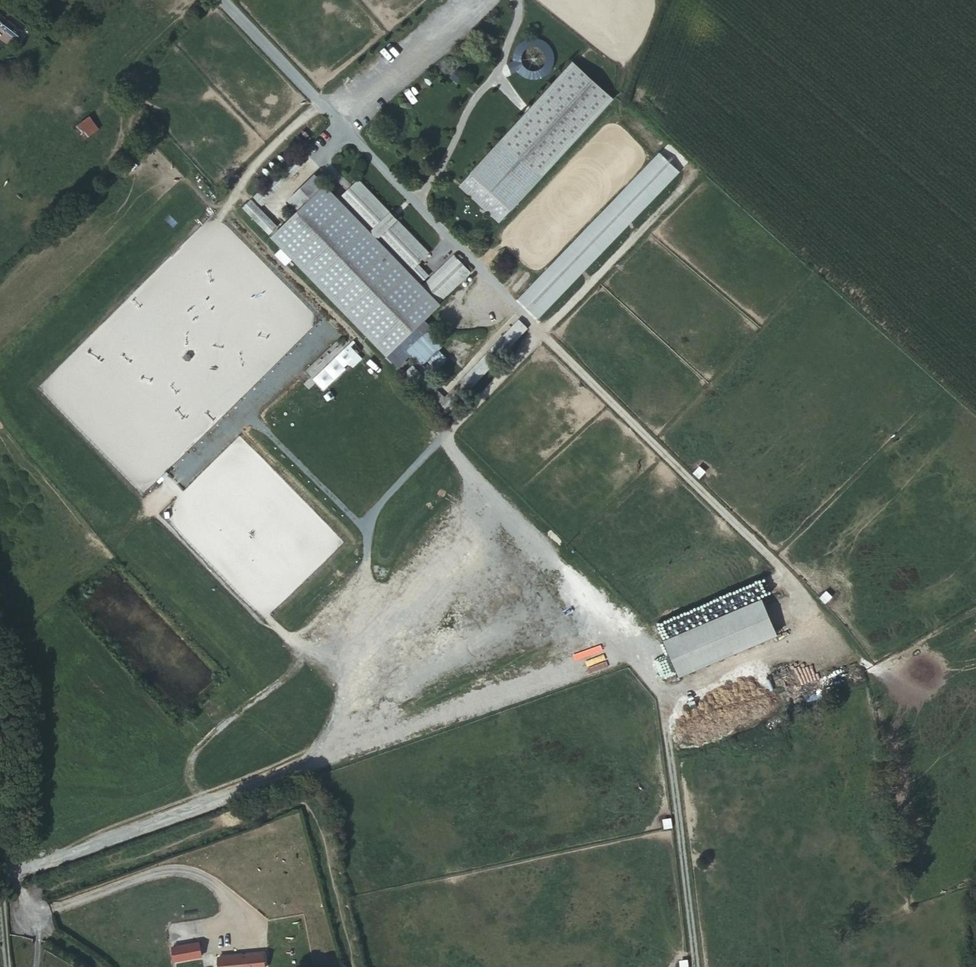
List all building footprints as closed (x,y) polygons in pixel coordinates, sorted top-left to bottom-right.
[(16,40),(22,31),(0,15),(0,28),(16,40)] [(574,63),(472,175),(513,211),(543,177),(614,100),(574,63)] [(457,84),(465,78),(460,71),(452,77),(457,84)] [(89,117),(76,127),(85,138),(97,129),(89,117)] [(513,211),(472,175),(464,184),(504,221),(513,211)] [(431,253),(360,180),(339,200),(316,176),(285,206),(295,217),(273,238),(388,357),(405,340),(424,322),(442,305),(440,303),(472,272),(456,255),(424,286),(422,284),(429,276),(418,265),(431,253)] [(245,209),(271,236),(277,229),(251,202),(245,209)] [(545,316),(538,322),(548,334),(556,327),(545,316)] [(519,319),(500,340),(510,350),(530,329),(519,319)] [(424,322),(405,340),(421,356),(440,338),(424,322)] [(314,380),(325,391),(356,360),(345,349),(314,380)] [(763,595),(662,633),(677,671),(778,633),(763,595)] [(550,656),(570,650),(567,640),(547,646),(550,656)] [(213,948),(181,953),(184,966),(215,961),(213,948)]
